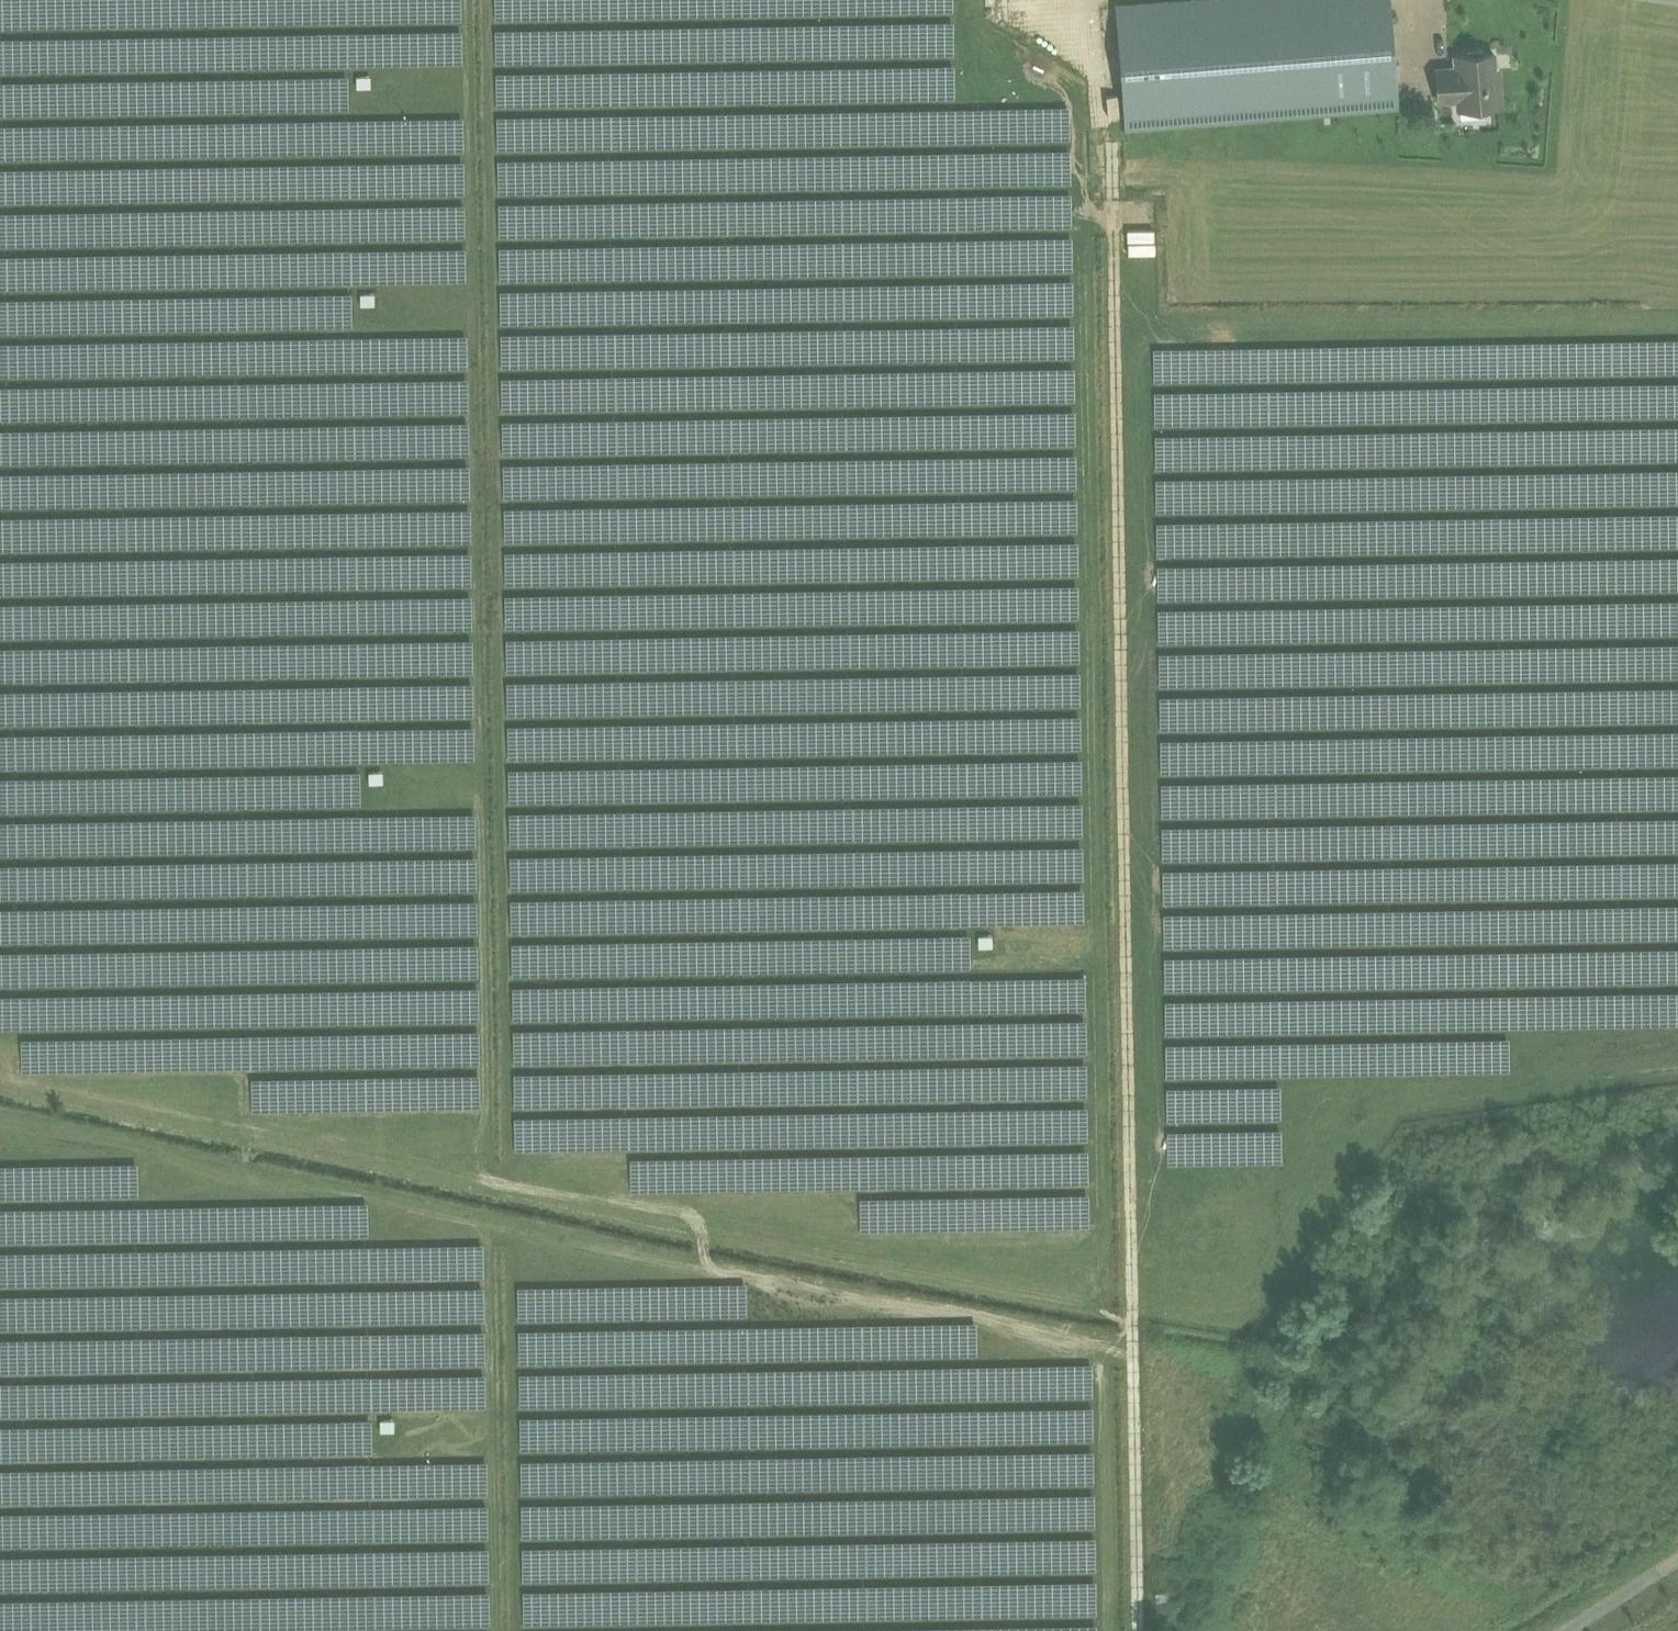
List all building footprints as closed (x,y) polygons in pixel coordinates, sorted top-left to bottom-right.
[(1114,2),(1123,129),(1399,108),(1391,0),(1138,0),(1114,2)] [(1496,82),(1493,52),(1454,56),(1454,66),(1436,68),(1439,101),(1457,99),(1458,108),(1502,105),(1501,87),(1496,82)] [(1055,163),(1066,163),(1067,136),(1056,135),(1055,163)] [(1127,230),(1127,240),(1154,240),(1154,229),(1127,230)] [(1128,243),(1128,254),(1155,253),(1155,242),(1128,243)]
